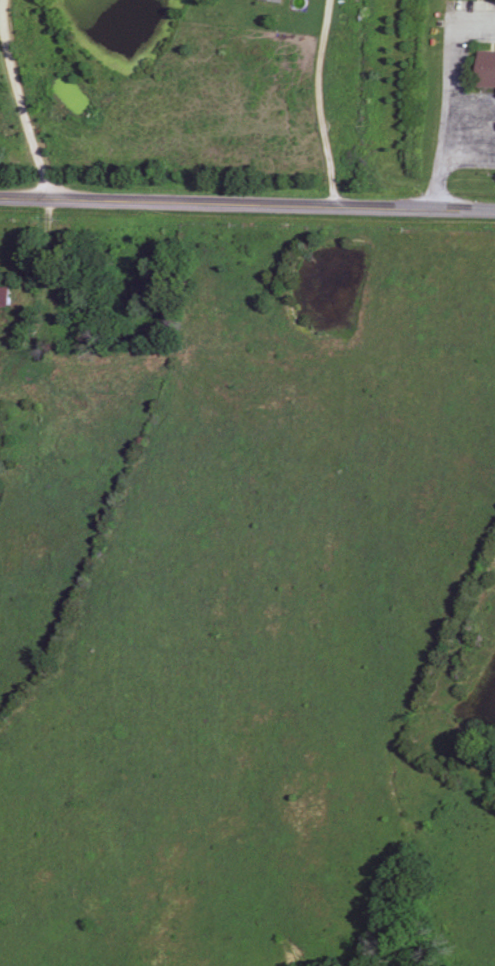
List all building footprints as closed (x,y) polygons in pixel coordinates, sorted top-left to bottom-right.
[(483,52),(482,88),(494,89),(494,53),(483,52)] [(13,288),(0,288),(0,307),(13,307),(13,288)]
